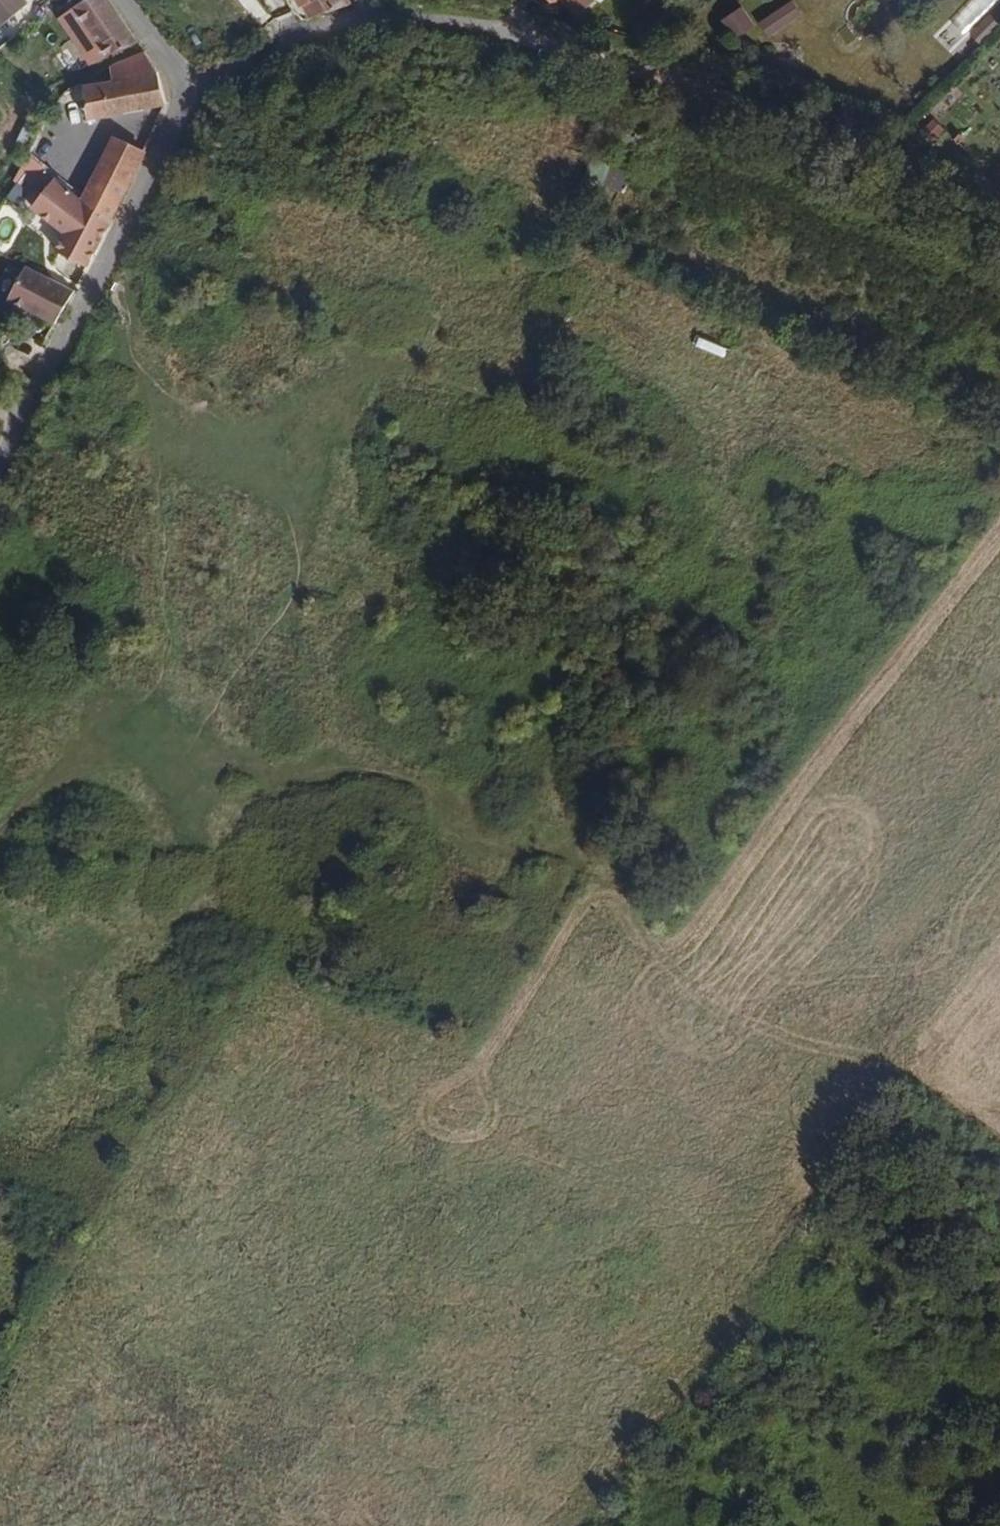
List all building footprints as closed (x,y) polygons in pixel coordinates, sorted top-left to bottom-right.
[(16,0),(0,0),(0,21),(19,4),(16,0)] [(105,0),(69,0),(97,50),(126,39),(105,0)] [(577,16),(595,0),(563,0),(577,16)] [(767,35),(804,17),(795,0),(759,18),(767,35)] [(166,100),(161,74),(136,54),(107,64),(109,76),(76,82),(80,116),(159,107),(166,100)] [(77,168),(42,142),(52,123),(39,123),(25,151),(65,183),(77,168)] [(110,217),(143,141),(114,127),(80,194),(110,217)] [(85,264),(110,217),(80,194),(54,247),(85,264)] [(72,286),(26,263),(8,297),(55,321),(72,286)]
